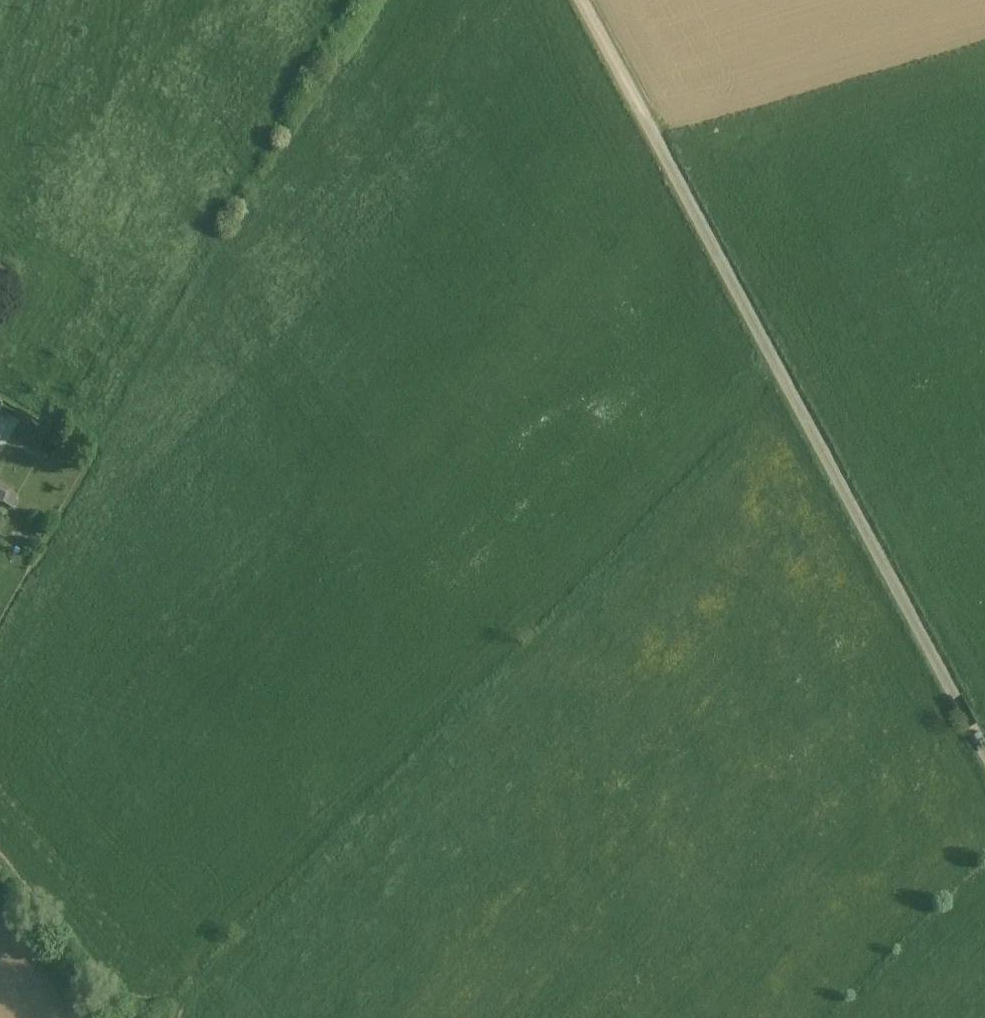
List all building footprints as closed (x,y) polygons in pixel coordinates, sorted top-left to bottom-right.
[(0,487),(0,504),(4,506),(12,493),(0,487)]
